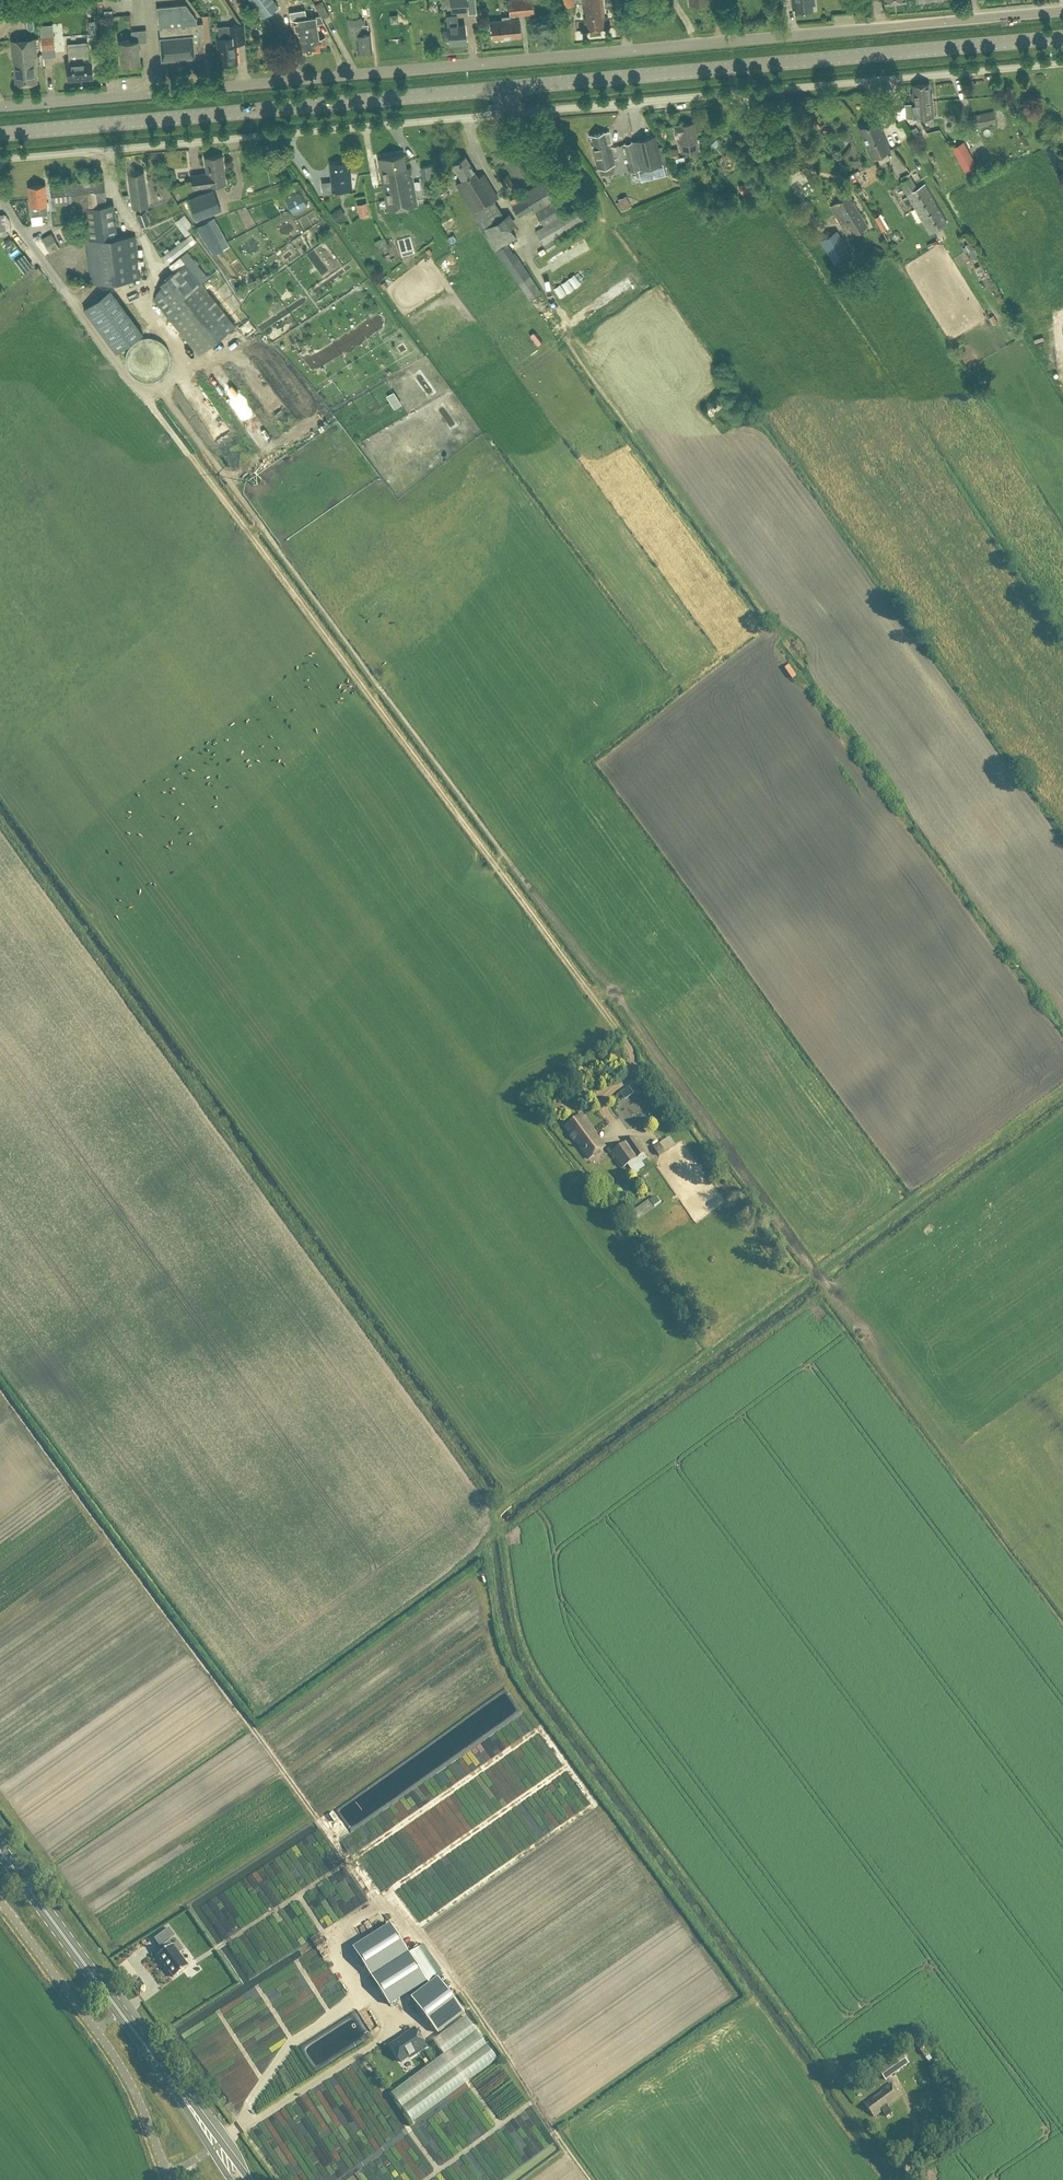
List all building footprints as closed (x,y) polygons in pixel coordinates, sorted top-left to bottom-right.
[(263,17),(278,6),(274,0),(251,0),(263,17)] [(351,9),(350,0),(341,0),(342,10),(351,9)] [(468,10),(467,0),(451,0),(451,11),(468,10)] [(533,13),(532,0),(508,0),(509,15),(502,16),(502,18),(491,19),(493,38),(521,35),(519,14),(533,13)] [(570,12),(577,10),(575,0),(567,0),(570,12)] [(605,27),(602,0),(582,0),(585,29),(605,27)] [(814,4),(814,0),(791,0),(792,9),(795,8),(795,10),(795,11),(812,9),(812,4),(814,4)] [(562,1),(550,6),(554,17),(566,13),(562,1)] [(186,3),(157,6),(158,21),(160,21),(161,25),(159,25),(159,26),(161,26),(162,36),(159,36),(162,59),(195,56),(195,54),(205,53),(205,55),(206,55),(203,21),(197,22),(196,17),(186,3)] [(307,24),(307,17),(306,17),(305,5),(289,7),(292,26),(294,26),(295,32),(294,33),(295,39),(296,40),(298,52),(309,51),(306,30),(304,30),(303,24),(307,24)] [(449,43),(467,42),(465,23),(457,24),(456,14),(447,15),(448,25),(448,29),(446,29),(444,30),(442,32),(442,33),(442,37),(443,38),(445,39),(447,40),(449,40),(449,43)] [(320,15),(307,17),(307,24),(303,24),(304,30),(306,30),(309,51),(320,49),(319,44),(326,43),(324,35),(318,36),(316,23),(323,21),(320,15)] [(357,51),(372,49),(370,32),(368,32),(367,24),(362,24),(361,16),(347,18),(350,37),(356,36),(357,51)] [(219,63),(237,62),(235,43),(244,42),(242,24),(218,26),(219,37),(217,37),(219,63)] [(138,41),(147,41),(146,29),(131,30),(132,40),(119,41),(121,62),(140,61),(138,41)] [(54,33),(41,34),(43,52),(55,51),(54,33)] [(35,55),(37,55),(35,37),(11,39),(15,82),(37,80),(35,55)] [(70,60),(67,60),(68,77),(93,75),(91,58),(90,58),(88,43),(69,45),(70,60)] [(912,84),(913,92),(921,92),(922,108),(917,108),(918,112),(917,112),(917,117),(933,116),(931,90),(929,90),(929,83),(912,84)] [(913,118),(917,117),(917,112),(918,112),(917,108),(922,108),(921,92),(913,92),(911,92),(913,118)] [(876,119),(858,127),(872,157),(876,155),(879,163),(890,159),(886,150),(889,149),(876,119)] [(697,150),(696,141),(695,122),(691,123),(691,122),(680,124),(673,124),(674,134),(679,133),(681,152),(697,150)] [(613,164),(614,164),(610,145),(612,145),(609,130),(589,135),(597,168),(599,168),(599,169),(600,173),(602,175),(613,172),(614,170),(613,165),(613,164)] [(715,132),(708,139),(714,146),(722,140),(715,132)] [(653,136),(632,141),(639,169),(638,169),(641,179),(665,174),(662,164),(662,163),(665,163),(661,146),(656,147),(653,136)] [(632,141),(623,144),(628,165),(630,171),(639,168),(638,162),(632,141)] [(974,166),(962,141),(950,147),(965,177),(973,173),(970,168),(974,166)] [(675,163),(685,161),(684,156),(679,157),(677,147),(669,148),(671,158),(673,158),(675,163)] [(387,209),(417,204),(410,166),(406,167),(404,153),(378,158),(387,209)] [(193,187),(225,183),(223,167),(224,167),(222,155),(204,157),(206,172),(192,174),(193,187)] [(472,211),(497,197),(483,173),(478,176),(465,155),(453,162),(462,179),(455,182),(460,189),(472,211)] [(330,162),(331,180),(322,181),(322,191),(350,188),(349,173),(347,173),(346,161),(330,162)] [(133,207),(148,205),(144,171),(129,173),(131,182),(129,182),(133,207)] [(505,188),(513,182),(507,173),(499,178),(505,188)] [(902,180),(899,182),(904,190),(908,198),(914,208),(921,220),(929,233),(947,223),(924,182),(917,187),(910,175),(909,176),(907,173),(900,177),(902,180)] [(534,210),(565,192),(554,174),(523,192),(526,196),(512,205),(519,216),(532,208),(534,210)] [(753,177),(738,185),(743,195),(758,187),(753,177)] [(92,283),(139,278),(134,234),(117,236),(113,203),(106,204),(103,178),(50,183),(52,205),(82,202),(92,283)] [(45,184),(28,186),(30,205),(31,214),(41,213),(48,213),(47,204),(45,184)] [(221,210),(218,202),(213,189),(188,198),(196,219),(221,210)] [(513,203),(524,196),(522,191),(510,198),(513,203)] [(291,211),(293,214),(307,207),(299,192),(285,200),(291,211)] [(833,203),(829,205),(847,236),(851,233),(867,224),(860,213),(857,209),(854,203),(849,194),(833,203)] [(631,206),(626,195),(617,199),(619,201),(615,203),(619,211),(631,206)] [(559,199),(555,201),(554,199),(534,211),(543,225),(535,230),(547,251),(557,245),(554,239),(583,221),(574,206),(562,213),(562,212),(566,210),(559,199)] [(360,214),(370,212),(367,200),(357,202),(360,214)] [(336,222),(346,215),(340,207),(330,214),(336,222)] [(141,226),(150,223),(145,210),(137,213),(141,226)] [(504,215),(481,228),(494,249),(517,236),(511,226),(516,223),(509,211),(504,215)] [(195,227),(184,213),(175,220),(187,234),(195,227)] [(208,221),(196,227),(213,254),(223,249),(208,221)] [(456,225),(448,228),(450,234),(458,231),(456,225)] [(836,230),(828,235),(833,244),(825,248),(834,263),(850,254),(836,230)] [(51,252),(60,246),(51,232),(48,233),(47,231),(40,235),(51,252)] [(906,239),(903,231),(887,236),(890,244),(906,239)] [(191,234),(162,256),(168,263),(196,240),(191,234)] [(378,247),(387,243),(383,236),(375,241),(378,247)] [(974,247),(970,240),(964,244),(968,250),(974,247)] [(530,299),(541,291),(514,251),(513,252),(507,243),(495,250),(501,260),(502,259),(530,299)] [(883,249),(875,246),(872,252),(880,256),(883,249)] [(187,249),(180,255),(180,256),(185,261),(201,281),(208,276),(187,249)] [(14,259),(24,272),(33,265),(23,252),(14,259)] [(156,292),(155,298),(170,316),(199,352),(235,323),(201,281),(185,261),(160,281),(164,286),(156,292)] [(142,333),(110,288),(83,308),(116,352),(142,333)] [(997,322),(993,314),(988,317),(992,325),(997,322)] [(244,331),(252,328),(249,320),(241,323),(244,331)] [(178,331),(173,335),(188,351),(192,347),(178,331)] [(532,334),(539,344),(542,341),(536,332),(532,334)] [(220,387),(228,382),(221,371),(213,376),(220,387)] [(233,396),(243,406),(247,401),(237,391),(233,396)] [(719,400),(707,411),(713,417),(725,406),(719,400)] [(724,610),(729,604),(720,596),(715,602),(724,610)] [(789,666),(785,668),(792,680),(796,677),(789,666)] [(935,820),(942,829),(948,824),(941,815),(935,820)] [(1030,828),(1036,837),(1042,833),(1036,824),(1030,828)] [(623,1107),(630,1122),(641,1117),(634,1102),(623,1107)] [(588,1161),(605,1149),(581,1116),(565,1128),(588,1161)] [(652,1119),(644,1123),(648,1130),(655,1126),(652,1119)] [(622,1169),(644,1153),(633,1137),(610,1153),(622,1169)] [(665,1152),(673,1148),(669,1141),(661,1145),(665,1152)] [(648,1201),(629,1214),(634,1222),(654,1208),(648,1201)] [(355,1950),(361,1960),(395,1941),(380,1915),(345,1934),(354,1950),(355,1950)] [(173,1978),(173,1979),(189,1967),(188,1967),(179,1954),(183,1951),(177,1943),(173,1947),(172,1946),(173,1946),(172,1945),(171,1946),(168,1941),(174,1937),(169,1929),(155,1940),(160,1948),(161,1947),(164,1951),(157,1957),(158,1957),(173,1978)] [(436,1978),(417,1948),(408,1954),(426,1982),(428,1984),(436,1978)] [(182,1958),(190,1968),(200,1961),(192,1951),(182,1958)] [(426,1982),(408,1954),(371,1978),(389,2005),(426,1982)] [(410,1998),(437,2033),(463,2013),(437,1978),(436,1978),(428,1984),(410,1998)] [(326,2004),(333,2001),(330,1994),(342,1989),(338,1980),(319,1988),(326,2004)] [(310,1996),(302,2000),(303,2000),(297,2004),(302,2013),(316,2006),(310,1996)] [(373,2013),(363,2016),(367,2031),(378,2028),(373,2013)] [(496,2060),(465,2018),(433,2041),(443,2056),(390,2095),(411,2123),(496,2060)] [(407,2035),(389,2046),(400,2062),(408,2057),(409,2058),(426,2047),(414,2029),(406,2034),(407,2035)] [(885,2081),(899,2071),(892,2060),(878,2070),(885,2081)] [(887,2107),(900,2097),(891,2084),(879,2092),(880,2093),(864,2104),(874,2118),(882,2111),(882,2112),(888,2108),(887,2107)]
